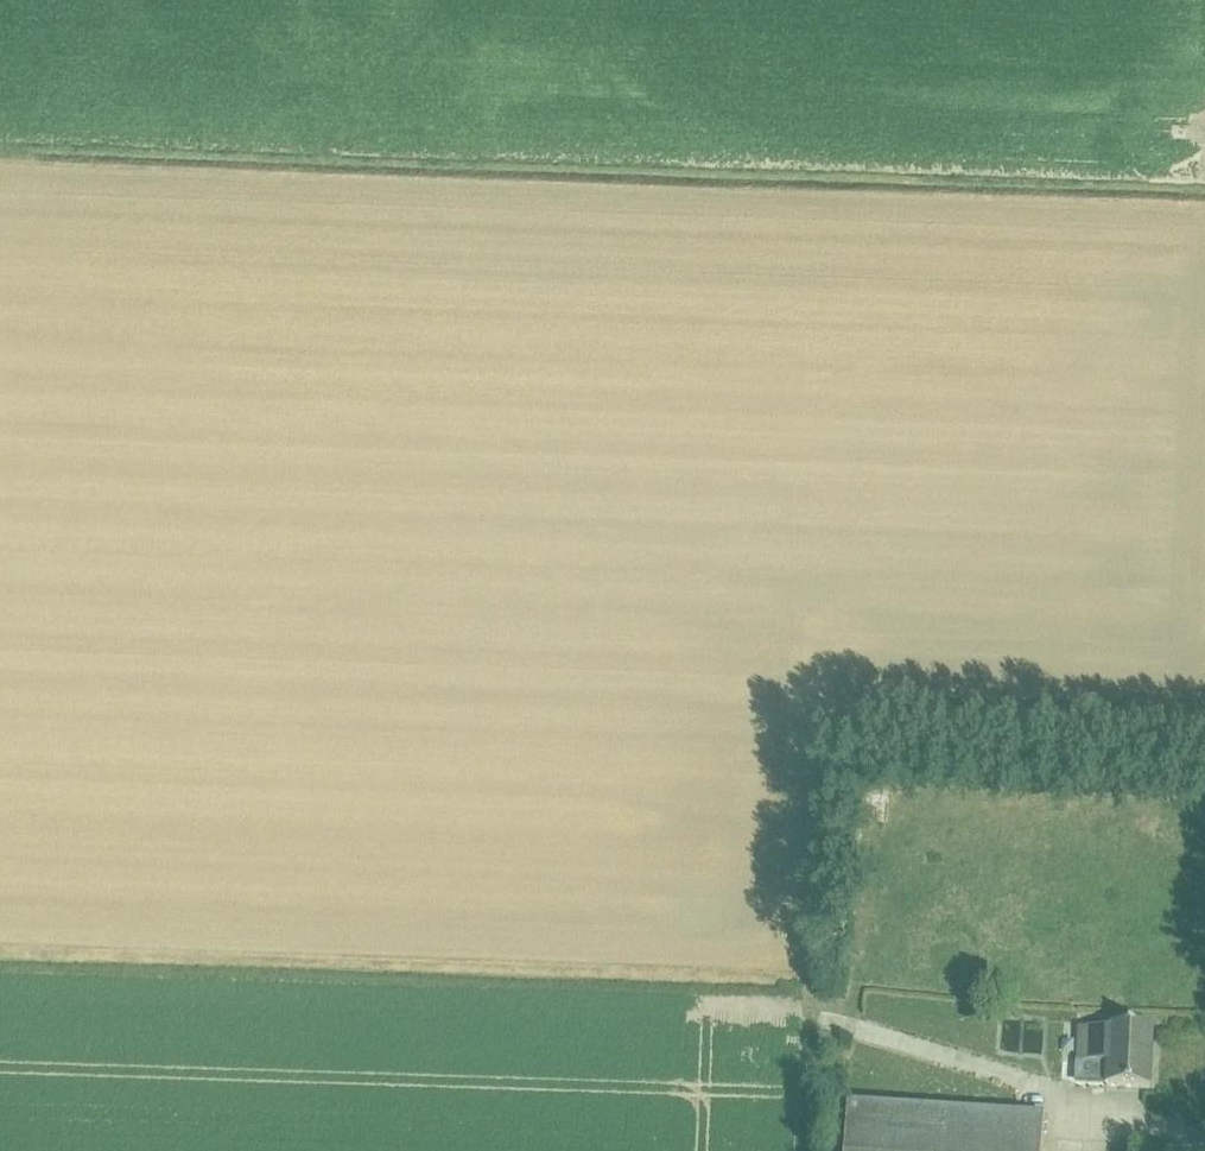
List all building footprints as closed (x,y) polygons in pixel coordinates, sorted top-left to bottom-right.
[(1151,1088),(1154,1029),(1109,1027),(1109,1029),(1079,1028),(1078,1062),(1107,1063),(1106,1086),(1151,1088)] [(1045,1115),(852,1103),(849,1150),(1043,1150),(1045,1115)]
